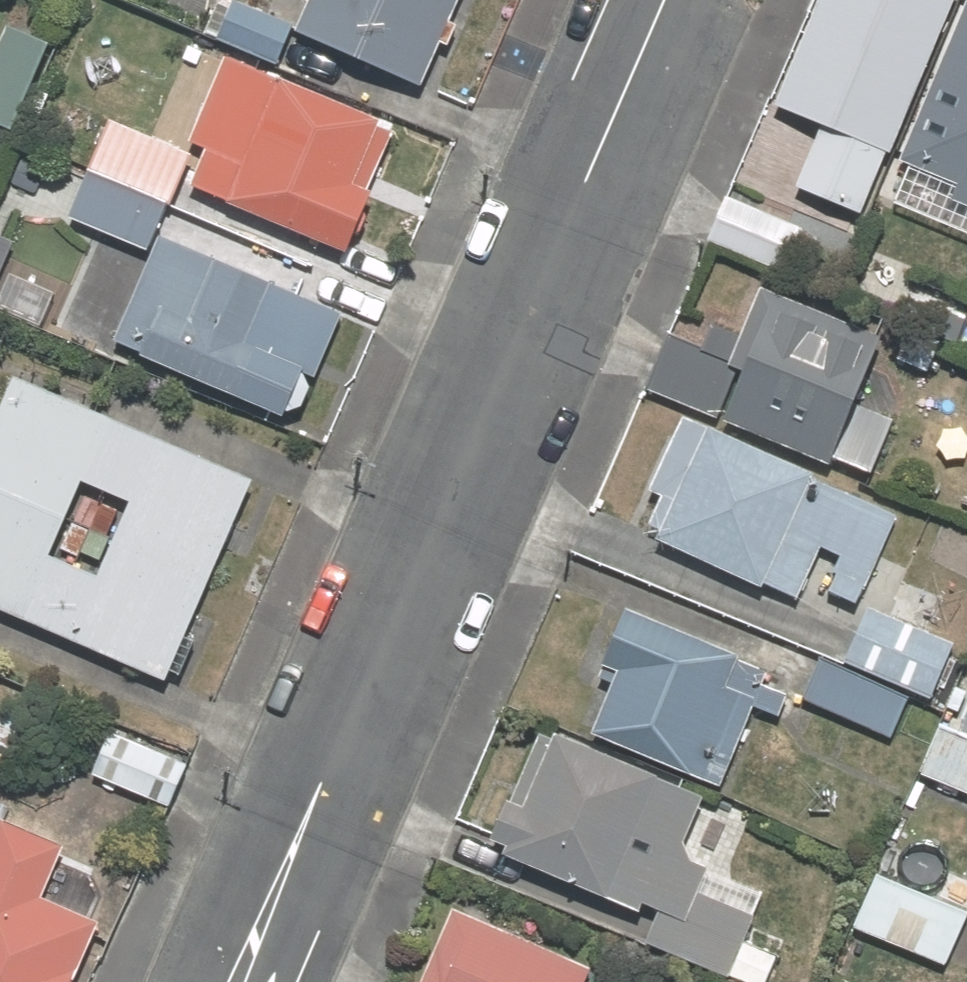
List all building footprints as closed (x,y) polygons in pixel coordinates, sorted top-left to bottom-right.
[(295,31),(431,87),(467,0),(307,0),(295,31)] [(765,105),(831,133),(818,162),(879,188),(888,167),(960,0),(811,0),(765,105)] [(888,167),(944,191),(935,211),(966,225),(966,0),(960,0),(888,167)] [(287,28),(229,4),(212,44),(270,68),(287,28)] [(14,140),(46,40),(2,26),(0,31),(0,135),(14,140)] [(338,264),(393,127),(242,67),(188,204),(338,264)] [(178,155),(99,125),(62,223),(141,253),(178,155)] [(813,232),(727,194),(703,249),(790,286),(813,232)] [(336,316),(155,235),(104,349),(285,429),(336,316)] [(727,356),(668,331),(639,398),(676,414),(874,500),(902,433),(852,411),(884,338),(825,312),(758,283),(727,356)] [(0,400),(0,612),(175,681),(257,473),(10,375),(0,400)] [(676,414),(621,542),(794,617),(806,590),(869,617),(912,516),(874,500),(676,414)] [(791,680),(617,602),(584,678),(611,689),(586,747),(716,805),(756,714),(773,721),(791,680)] [(907,698),(937,711),(961,657),(869,617),(846,671),(907,698)] [(887,744),(907,698),(846,671),(812,657),(792,703),(887,744)] [(953,731),(932,722),(908,779),(966,805),(966,700),(953,731)] [(149,745),(90,722),(67,780),(164,819),(188,760),(149,745)] [(485,854),(645,925),(629,959),(680,981),(766,981),(785,938),(743,919),(763,875),(697,845),(716,805),(586,747),(559,735),(541,727),(485,854)] [(120,863),(0,816),(0,981),(73,981),(120,863)] [(965,913),(868,871),(845,924),(942,966),(965,913)] [(418,981),(590,981),(596,969),(451,906),(418,981)]
